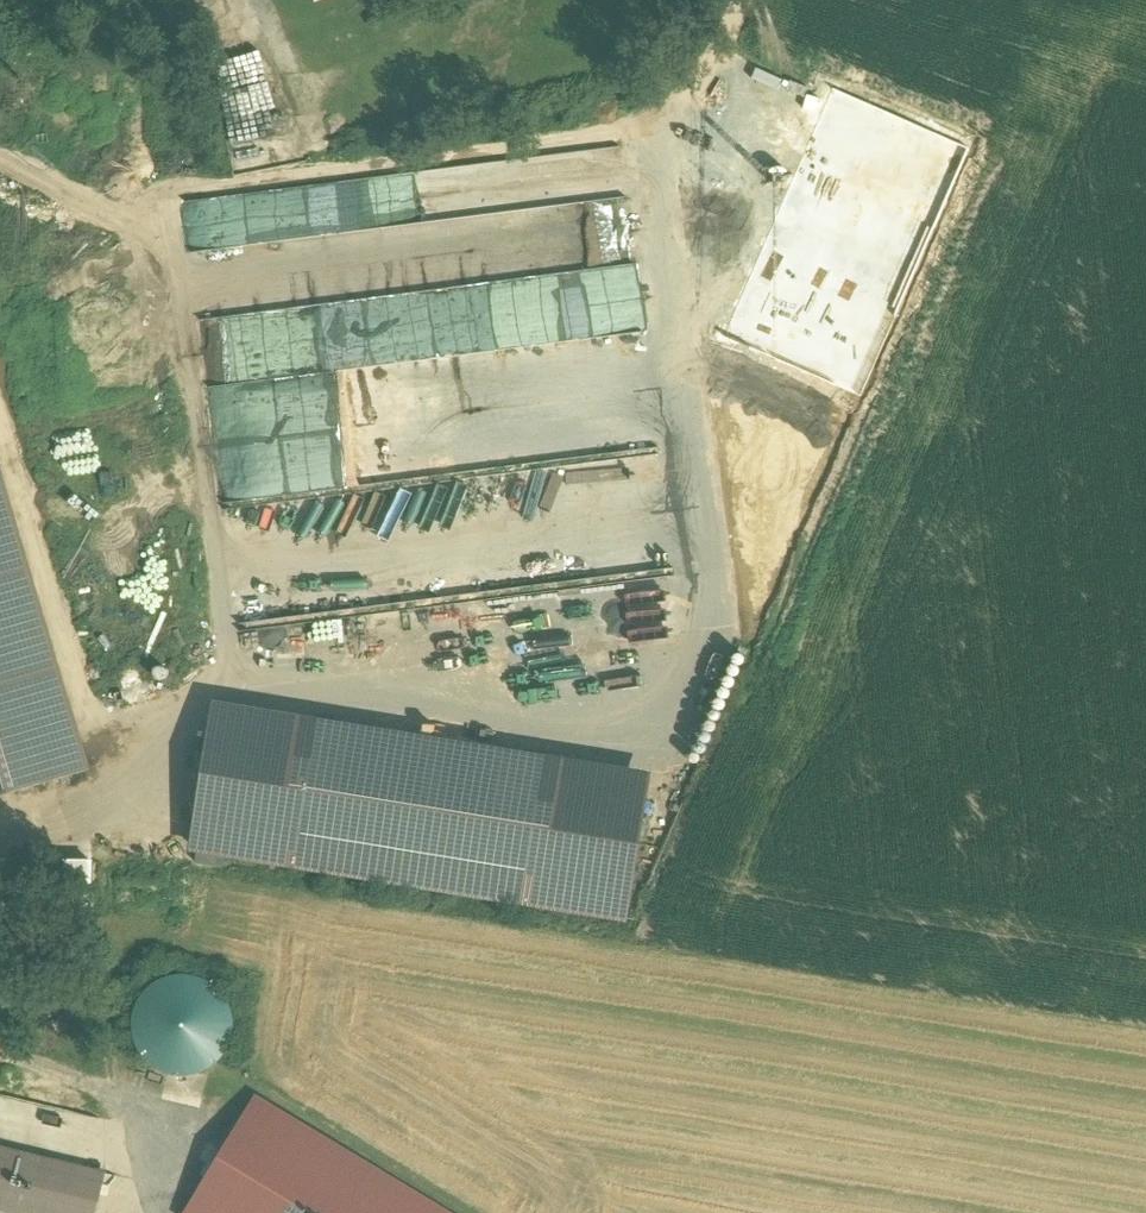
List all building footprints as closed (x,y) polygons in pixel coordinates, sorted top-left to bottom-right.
[(81,754),(0,509),(0,780),(81,754)] [(651,769),(215,705),(191,858),(624,923),(651,769)] [(187,969),(170,972),(160,980),(152,992),(150,1009),(153,1020),(161,1030),(173,1038),(194,1039),(212,1029),(219,1018),(221,1002),(217,987),(207,976),(187,969)] [(249,1075),(176,1196),(204,1212),(473,1212),(475,1210),(249,1075)] [(0,1133),(0,1196),(75,1212),(95,1212),(108,1157),(0,1133)]
